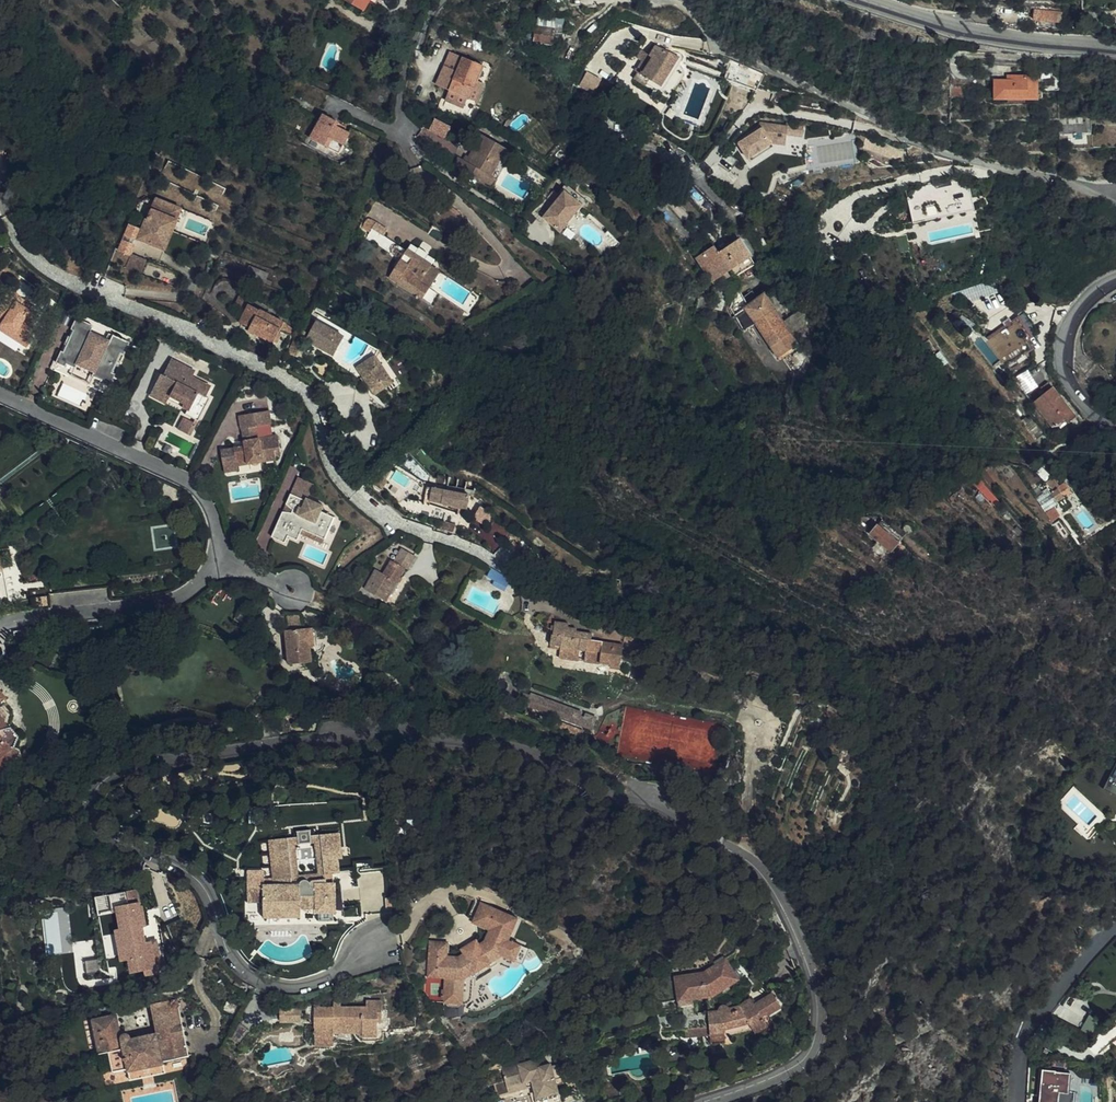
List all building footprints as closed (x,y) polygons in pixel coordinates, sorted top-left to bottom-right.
[(364,10),(371,0),(346,0),(364,10)] [(1036,19),(1063,20),(1064,10),(1036,9),(1036,19)] [(536,26),(556,29),(558,15),(538,12),(536,26)] [(430,31),(437,34),(441,24),(434,21),(430,31)] [(528,39),(535,40),(536,26),(530,25),(528,39)] [(535,40),(554,44),(556,29),(536,26),(535,40)] [(308,41),(316,44),(320,33),(313,30),(308,41)] [(656,42),(649,51),(650,52),(646,59),(635,75),(648,84),(652,78),(662,85),(680,58),(656,42)] [(650,52),(649,51),(645,49),(640,56),(646,59),(650,52)] [(459,75),(467,56),(462,54),(454,73),(459,75)] [(486,64),(467,56),(459,75),(457,79),(452,90),(449,88),(445,97),(473,108),(482,88),(476,85),(486,64)] [(759,90),(763,83),(731,71),(728,79),(759,90)] [(437,83),(449,88),(452,90),(457,79),(453,77),(441,72),(437,83)] [(1040,73),(1017,73),(1017,78),(1007,78),(995,78),(995,96),(1041,97),(1040,73)] [(594,86),(605,92),(611,82),(600,75),(594,86)] [(952,84),(951,95),(972,94),(971,84),(952,84)] [(331,142),(343,147),(349,135),(337,129),(339,125),(320,116),(308,142),(327,150),(331,142)] [(447,137),(451,123),(434,118),(430,131),(447,137)] [(1083,122),(1065,122),(1066,131),(1083,131),(1083,122)] [(740,147),(751,161),(774,145),(787,147),(789,129),(765,126),(764,126),(762,130),(740,147)] [(477,140),(469,154),(474,156),(472,161),(465,156),(460,153),(455,161),(491,181),(495,174),(492,172),(502,154),(506,156),(511,147),(500,141),(482,131),(476,139),(477,140)] [(339,155),(343,147),(331,142),(327,150),(339,155)] [(474,156),(469,154),(467,152),(465,156),(472,161),(474,156)] [(967,176),(905,189),(912,223),(974,209),(967,176)] [(561,230),(583,203),(565,188),(543,216),(561,230)] [(136,238),(158,247),(165,228),(171,230),(179,208),(154,197),(145,219),(143,218),(136,238)] [(446,199),(443,202),(462,215),(464,212),(446,199)] [(462,215),(443,202),(438,209),(457,222),(462,215)] [(371,225),(375,218),(370,215),(365,215),(360,224),(368,230),(371,225)] [(387,226),(375,218),(371,225),(383,233),(387,226)] [(165,228),(158,247),(163,249),(171,230),(165,228)] [(729,245),(719,251),(731,269),(737,265),(741,270),(753,262),(750,258),(750,255),(732,229),(722,235),(729,245)] [(403,251),(405,248),(397,242),(393,242),(390,247),(391,251),(399,256),(408,261),(411,256),(403,251)] [(407,245),(405,248),(403,251),(411,256),(408,261),(399,256),(387,275),(422,297),(440,268),(430,262),(431,260),(407,245)] [(716,253),(719,252),(717,249),(716,249),(713,245),(695,256),(712,280),(728,271),(716,253)] [(731,269),(719,251),(719,252),(716,253),(728,271),(731,269)] [(140,274),(146,259),(130,253),(124,268),(140,274)] [(730,275),(728,271),(712,280),(714,283),(730,275)] [(758,295),(765,291),(756,276),(748,281),(753,288),(758,295)] [(743,294),(753,288),(748,281),(725,295),(734,309),(744,303),(747,301),(743,294)] [(25,341),(28,336),(23,333),(36,313),(27,307),(13,298),(16,293),(7,287),(0,297),(0,324),(10,330),(7,335),(17,341),(19,337),(25,341)] [(798,345),(784,321),(765,291),(758,295),(753,288),(743,294),(747,301),(744,303),(755,320),(777,356),(779,356),(798,345)] [(247,304),(248,304),(252,297),(238,290),(231,305),(243,311),(247,304)] [(13,298),(27,307),(30,302),(16,293),(13,298)] [(745,327),(755,320),(744,303),(734,309),(745,327)] [(282,322),(248,304),(247,304),(243,311),(238,322),(248,327),(247,330),(271,342),(279,327),(289,332),(291,329),(282,322)] [(987,333),(1007,360),(1035,342),(1030,333),(1019,341),(1011,329),(1006,322),(1024,310),(987,333)] [(1006,322),(1011,329),(1029,317),(1024,310),(1006,322)] [(801,311),(784,321),(798,345),(779,356),(792,377),(805,368),(803,365),(807,363),(805,360),(819,352),(818,349),(823,344),(801,311)] [(70,328),(66,335),(69,336),(65,343),(64,342),(61,348),(58,347),(52,360),(62,364),(63,362),(71,365),(72,366),(74,362),(90,370),(89,373),(90,374),(97,377),(96,380),(107,384),(113,371),(109,369),(112,363),(113,361),(107,358),(108,355),(115,358),(115,357),(118,351),(121,353),(127,339),(110,331),(107,338),(87,329),(90,322),(73,314),(67,326),(70,328)] [(1019,341),(1030,333),(1036,329),(1029,317),(1011,329),(1019,341)] [(310,329),(315,320),(311,318),(306,326),(310,329)] [(332,353),(342,334),(315,319),(315,320),(310,329),(305,338),(332,353)] [(7,335),(10,330),(0,324),(0,331),(7,335)] [(301,338),(304,329),(299,327),(295,335),(301,338)] [(69,336),(66,335),(64,334),(60,341),(64,342),(65,343),(69,336)] [(116,365),(118,359),(115,357),(115,358),(108,355),(107,358),(113,361),(112,363),(116,365)] [(158,371),(147,394),(163,402),(165,399),(184,408),(182,412),(192,417),(196,418),(207,395),(204,394),(209,383),(191,374),(193,368),(169,355),(161,372),(158,371)] [(379,364),(374,355),(355,366),(360,375),(379,364)] [(72,366),(71,365),(68,371),(87,381),(90,374),(89,373),(90,370),(74,362),(72,366)] [(379,364),(360,375),(371,393),(390,382),(379,364)] [(1045,388),(1052,384),(1047,378),(1041,383),(1045,388)] [(1056,425),(1073,413),(1052,384),(1045,388),(1031,398),(1036,408),(1048,424),(1056,425)] [(353,387),(337,385),(334,400),(350,403),(353,387)] [(1115,403),(1115,397),(1107,392),(1104,396),(1115,403)] [(163,402),(147,394),(145,397),(162,406),(163,402)] [(163,402),(182,412),(184,408),(165,399),(163,402)] [(258,410),(267,409),(266,402),(257,403),(258,410)] [(268,408),(267,409),(258,410),(250,411),(252,425),(255,424),(270,422),(268,408)] [(252,425),(250,411),(235,414),(237,427),(238,427),(245,426),(252,425)] [(1032,435),(1039,430),(1027,412),(1019,417),(1032,435)] [(1058,427),(1060,426),(1075,416),(1073,413),(1056,425),(1057,425),(1058,427)] [(175,427),(185,432),(188,426),(190,420),(181,416),(175,427)] [(257,435),(255,424),(252,425),(245,426),(247,437),(257,435)] [(275,432),(257,435),(247,437),(245,426),(238,427),(242,444),(217,447),(220,460),(234,458),(235,463),(274,457),(272,447),(278,446),(275,432)] [(1043,435),(1039,430),(1032,435),(1036,440),(1043,435)] [(236,467),(235,463),(234,458),(220,460),(221,469),(236,467)] [(976,469),(993,489),(998,486),(982,467),(976,469)] [(998,510),(1001,507),(998,504),(1000,502),(980,483),(982,481),(976,477),(970,483),(998,510)] [(1058,485),(1052,477),(1047,481),(1052,487),(1053,489),(1058,485)] [(1052,487),(1047,481),(1040,486),(1045,493),(1052,487)] [(1063,482),(1058,485),(1053,489),(1049,492),(1057,501),(1058,501),(1066,494),(1070,492),(1063,482)] [(442,488),(429,486),(427,494),(433,496),(440,497),(440,502),(439,503),(456,506),(462,507),(467,508),(469,492),(442,487),(442,488)] [(264,502),(269,504),(274,494),(268,492),(264,502)] [(1068,498),(1066,494),(1058,501),(1060,504),(1068,498)] [(300,532),(323,541),(332,519),(319,514),(321,507),(299,498),(298,501),(287,497),(283,507),(290,513),(288,516),(279,515),(269,540),(283,546),(286,539),(296,543),(298,536),(300,532)] [(1058,516),(1053,506),(1045,510),(1051,520),(1058,516)] [(290,513),(283,507),(279,515),(288,516),(290,513)] [(1006,520),(1010,516),(1004,509),(1000,513),(1006,520)] [(883,523),(870,536),(889,555),(902,542),(883,523)] [(868,531),(859,524),(854,529),(864,536),(868,531)] [(1022,529),(1017,524),(1014,528),(1018,533),(1022,529)] [(321,545),(323,541),(300,532),(298,536),(321,545)] [(373,568),(361,588),(383,600),(402,567),(404,569),(412,555),(400,547),(392,561),(389,559),(381,573),(373,568)] [(507,581),(494,575),(492,578),(489,583),(503,590),(507,581)] [(288,616),(289,631),(303,629),(301,614),(288,616)] [(566,620),(553,616),(550,628),(548,627),(546,638),(556,641),(555,645),(553,652),(572,656),(574,646),(581,648),(579,658),(603,663),(614,666),(619,645),(587,637),(588,631),(573,628),(574,625),(565,623),(566,620)] [(303,629),(289,631),(286,631),(289,666),(313,663),(312,648),(317,647),(315,628),(303,629)] [(30,630),(12,632),(12,635),(15,635),(16,641),(31,640),(30,630)] [(392,690),(395,683),(384,678),(381,685),(392,690)] [(526,703),(529,695),(524,692),(520,701),(526,703)] [(579,717),(529,695),(526,703),(525,705),(589,733),(594,724),(583,719),(582,721),(578,719),(579,717)] [(779,716),(782,699),(775,698),(772,715),(779,716)] [(5,699),(0,703),(0,707),(3,706),(9,713),(3,728),(10,727),(16,711),(5,699)] [(21,754),(15,746),(20,735),(12,726),(10,727),(3,728),(9,713),(3,706),(0,707),(0,772),(21,754)] [(559,728),(556,733),(575,744),(579,739),(559,728)] [(1107,784),(1115,789),(1115,768),(1107,784)] [(268,824),(269,808),(253,805),(252,822),(268,824)] [(719,831),(731,839),(740,827),(727,819),(719,831)] [(1114,842),(1101,845),(1108,860),(1115,858),(1115,845),(1114,842)] [(386,891),(385,874),(368,875),(370,892),(386,891)] [(139,905),(135,887),(106,893),(109,911),(116,910),(119,926),(115,927),(117,940),(124,945),(126,958),(129,957),(131,967),(155,962),(151,940),(145,941),(142,927),(150,925),(148,917),(144,918),(141,905),(139,905)] [(86,917),(89,916),(96,915),(93,897),(83,899),(86,917)] [(515,960),(521,944),(509,938),(518,917),(481,901),(473,921),(489,928),(485,940),(479,943),(476,939),(461,948),(464,953),(459,956),(448,954),(448,941),(431,940),(428,975),(445,977),(445,989),(464,990),(465,982),(465,977),(475,971),(476,972),(491,963),(491,962),(503,955),(515,960)] [(276,928),(277,935),(289,933),(289,932),(311,929),(311,927),(322,926),(319,903),(309,903),(310,906),(284,909),(284,905),(272,907),(273,910),(264,911),(266,929),(276,928)] [(96,915),(89,916),(93,944),(101,943),(96,915)] [(266,936),(277,935),(276,928),(266,929),(265,929),(266,936)] [(101,943),(93,944),(91,945),(93,959),(84,961),(86,975),(106,972),(101,943)] [(530,948),(521,944),(515,960),(524,964),(530,948)] [(704,976),(674,979),(676,1005),(716,1000),(740,981),(724,962),(704,976)] [(786,993),(768,979),(757,992),(779,1009),(786,993)] [(472,983),(465,982),(464,990),(463,1003),(470,1000),(471,998),(472,983)] [(464,990),(445,989),(443,989),(442,998),(444,998),(444,1001),(463,1003),(464,990)] [(129,1070),(165,1063),(164,1060),(190,1055),(178,999),(153,1004),(158,1032),(131,1037),(130,1034),(127,1032),(124,1033),(122,1035),(118,1014),(93,1018),(100,1053),(109,1051),(114,1071),(128,1067),(129,1070)] [(728,1036),(728,1037),(755,1034),(758,1038),(770,1029),(763,1018),(768,1013),(763,1007),(758,1011),(751,1002),(739,1011),(734,1011),(730,1011),(725,1008),(722,1008),(719,1010),(717,1013),(711,1013),(713,1037),(728,1036)] [(692,1004),(680,1006),(681,1013),(686,1012),(688,1019),(694,1017),(692,1004)] [(317,1011),(327,1050),(331,1050),(332,1038),(332,1031),(360,1032),(360,1039),(359,1046),(374,1046),(374,1045),(379,1045),(380,1038),(385,1038),(386,1028),(378,1027),(378,1006),(362,1005),(362,1013),(336,1012),(336,1007),(329,1007),(328,1012),(317,1011)] [(308,1024),(309,1011),(301,1010),(301,1015),(301,1024),(308,1024)] [(313,1049),(327,1050),(317,1011),(309,1011),(308,1024),(314,1024),(313,1049)] [(301,1024),(301,1015),(280,1014),(279,1022),(301,1024)] [(91,1018),(84,1020),(90,1043),(96,1042),(91,1018)] [(303,1048),(313,1049),(314,1024),(308,1024),(308,1030),(303,1029),(303,1048)] [(249,1031),(239,1025),(231,1042),(237,1046),(249,1031)] [(332,1031),(332,1038),(360,1039),(360,1032),(332,1031)] [(728,1043),(728,1037),(728,1036),(713,1037),(714,1044),(728,1043)] [(557,1084),(556,1079),(563,1077),(559,1063),(552,1065),(551,1062),(540,1065),(539,1058),(488,1073),(491,1085),(495,1084),(501,1101),(508,1101),(512,1101),(516,1101),(520,1101),(535,1098),(536,1101),(560,1101),(562,1101),(557,1084)] [(167,1072),(165,1063),(129,1070),(131,1079),(167,1072)] [(1042,1100),(1048,1100),(1048,1101),(1073,1101),(1074,1092),(1069,1091),(1071,1075),(1045,1072),(1042,1100)]
